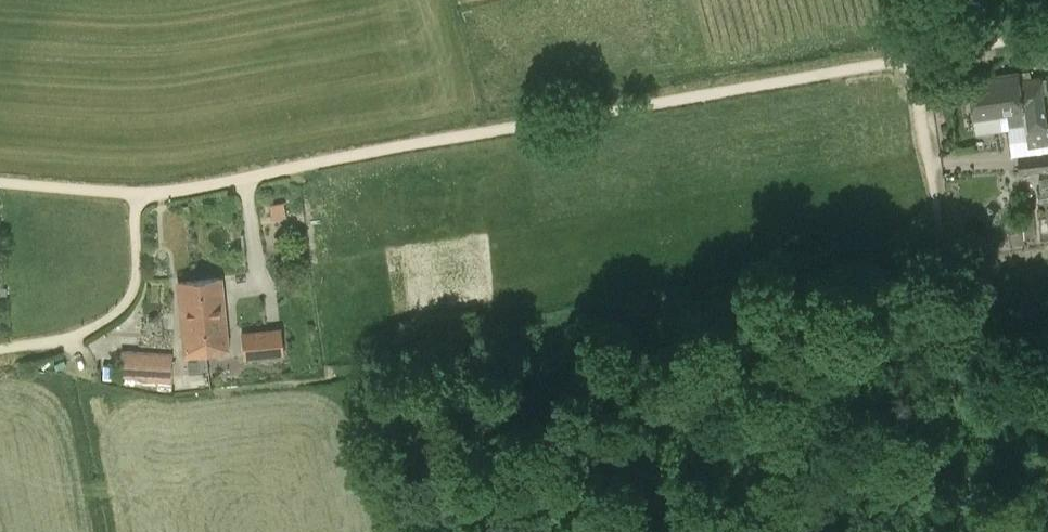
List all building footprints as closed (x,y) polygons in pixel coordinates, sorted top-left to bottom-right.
[(971,80),(975,117),(1008,114),(1012,156),(1019,155),(1021,171),(1013,172),(1013,178),(1027,177),(1026,172),(1032,172),(1033,175),(1046,174),(1046,170),(1047,170),(1047,147),(1043,96),(1047,96),(1047,77),(1019,80),(1019,75),(971,80)] [(286,216),(284,202),(270,205),(272,218),(286,216)] [(185,357),(187,356),(188,372),(208,370),(207,354),(227,352),(219,279),(178,283),(185,357)] [(256,355),(280,353),(277,325),(253,328),(256,355)] [(122,350),(120,372),(119,382),(159,391),(160,377),(170,378),(172,354),(122,350)]
